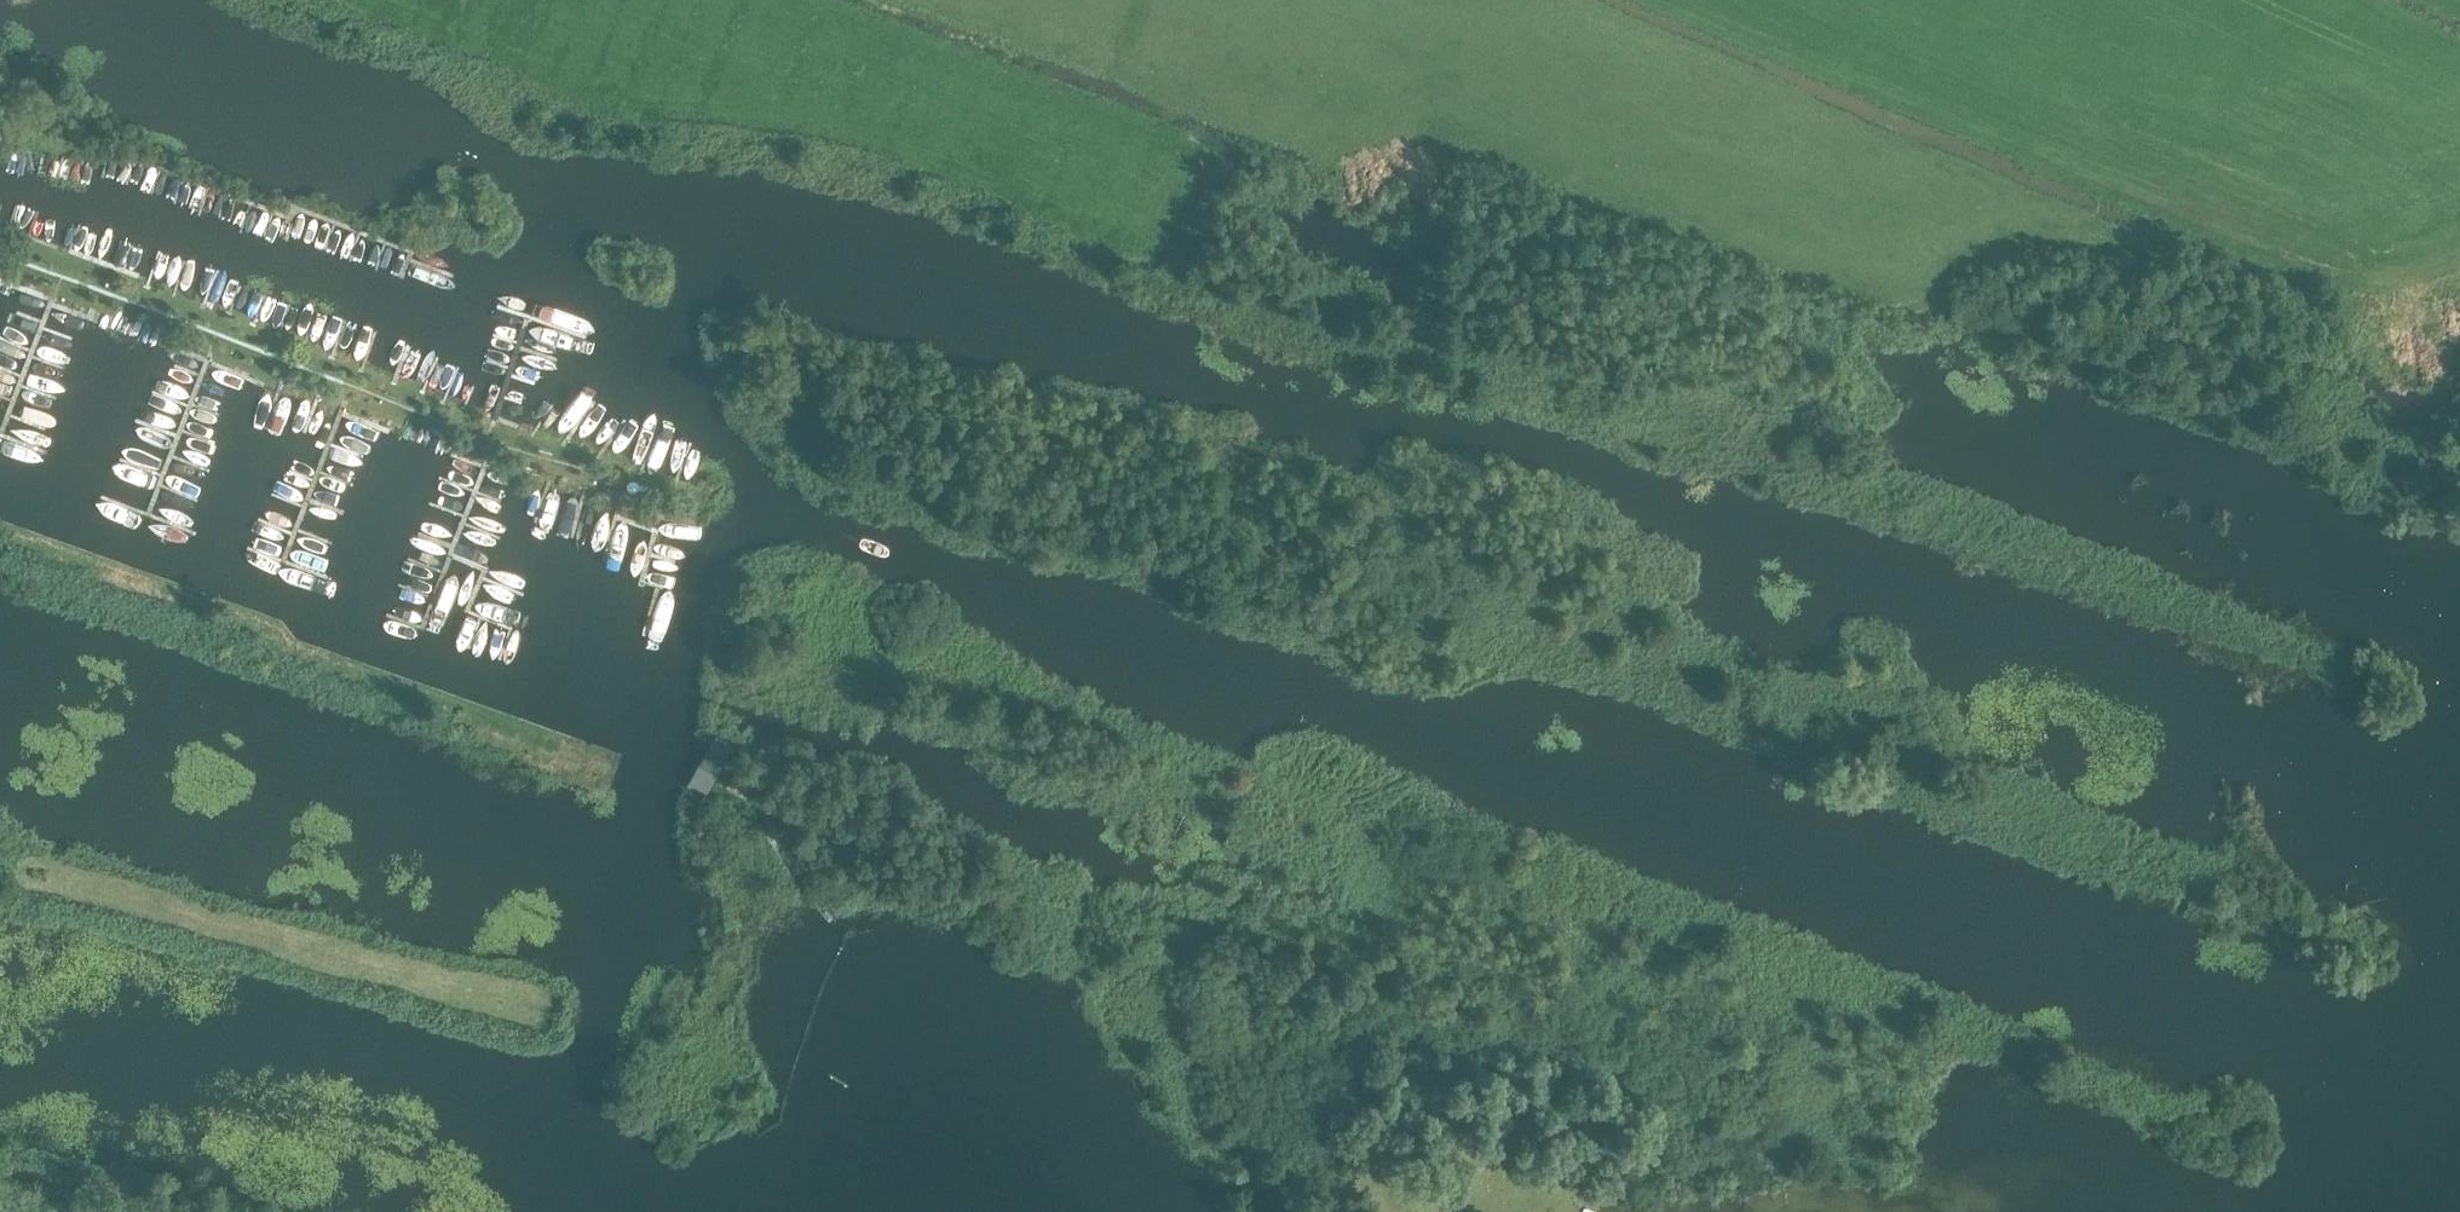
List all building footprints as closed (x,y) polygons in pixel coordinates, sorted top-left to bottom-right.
[(708,793),(736,743),(717,733),(690,782),(708,793)]
